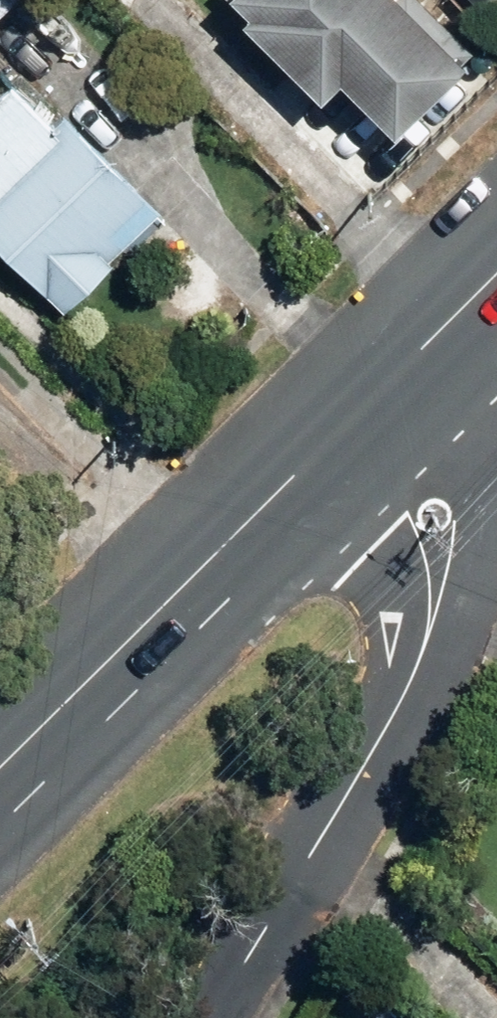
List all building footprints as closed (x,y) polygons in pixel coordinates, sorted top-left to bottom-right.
[(14,0),(0,0),(0,14),(14,0)] [(34,301),(38,297),(54,313),(102,267),(95,261),(142,215),(48,120),(43,126),(6,88),(0,94),(0,266),(34,301)]
